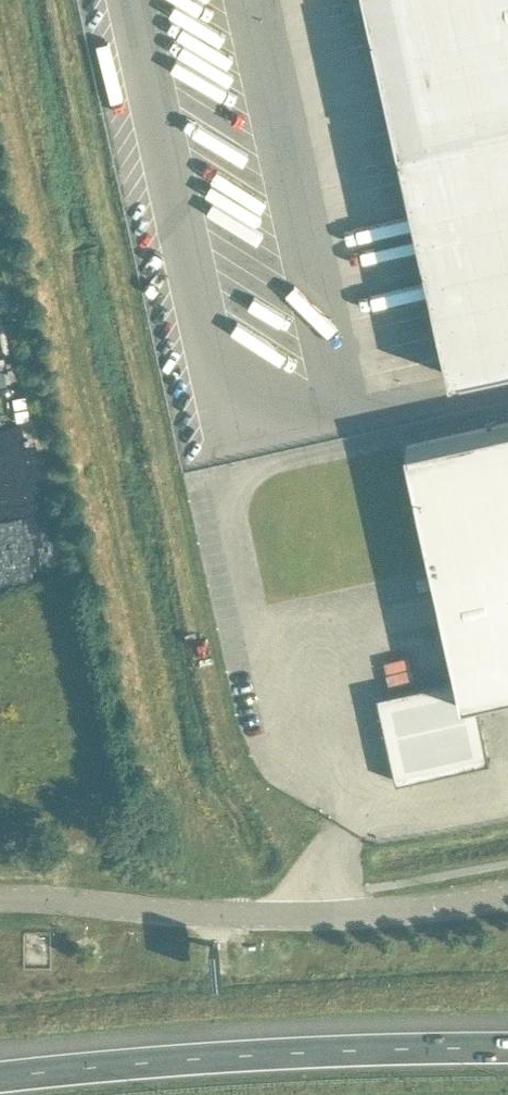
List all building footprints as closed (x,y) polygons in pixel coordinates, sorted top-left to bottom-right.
[(451,375),(507,362),(507,0),(368,0),(451,375)] [(406,445),(458,676),(377,694),(397,780),(490,759),(490,757),(488,758),(484,743),(485,742),(485,741),(484,742),(481,726),(482,725),(483,725),(479,706),(487,694),(501,702),(507,691),(507,422),(406,445)]
